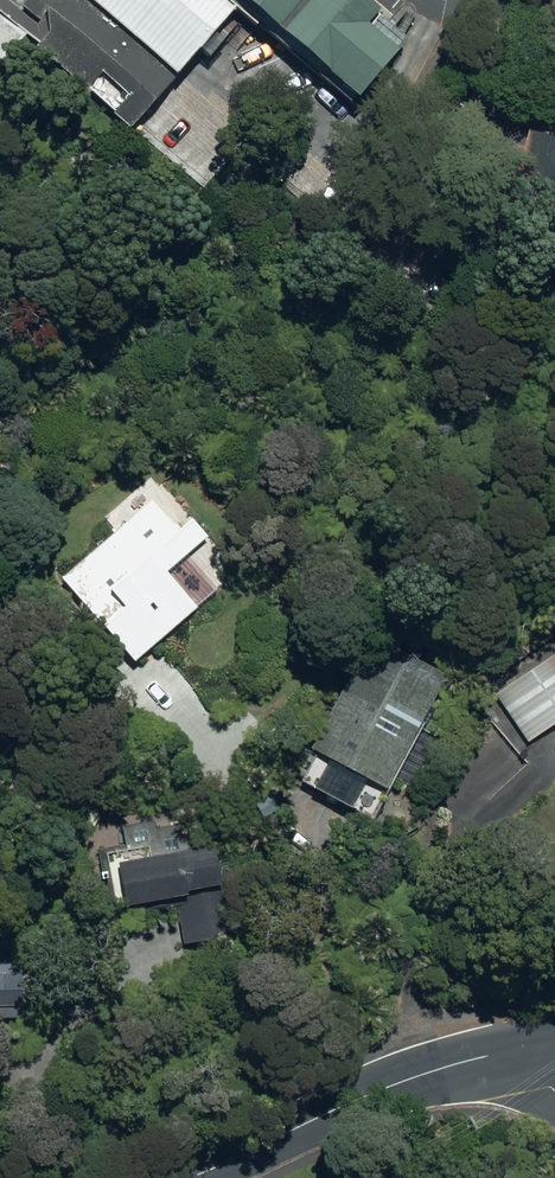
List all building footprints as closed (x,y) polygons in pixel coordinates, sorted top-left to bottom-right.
[(132,125),(176,74),(92,0),(74,0),(65,8),(42,10),(45,39),(38,47),(132,125)] [(176,74),(188,60),(235,6),(229,0),(92,0),(176,74)] [(235,6),(353,101),(359,93),(361,95),(401,48),(369,23),(381,6),(373,0),(229,0),(235,6)] [(28,32),(0,10),(0,65),(28,32)] [(531,120),(509,191),(554,204),(554,126),(531,120)] [(81,590),(148,666),(209,612),(178,577),(192,565),(188,559),(200,548),(196,544),(201,538),(188,523),(182,529),(159,503),(110,545),(108,543),(92,558),(95,561),(71,582),(80,592),(81,590)] [(391,781),(451,669),(380,631),(320,742),(318,742),(302,772),(379,812),(395,783),(391,781)] [(530,738),(554,722),(554,653),(498,692),(530,738)] [(127,841),(111,843),(122,906),(145,901),(143,893),(178,887),(185,941),(246,929),(240,885),(230,887),(221,835),(193,841),(187,809),(125,820),(127,841)] [(26,1001),(24,950),(0,951),(0,1003),(26,1001)]
